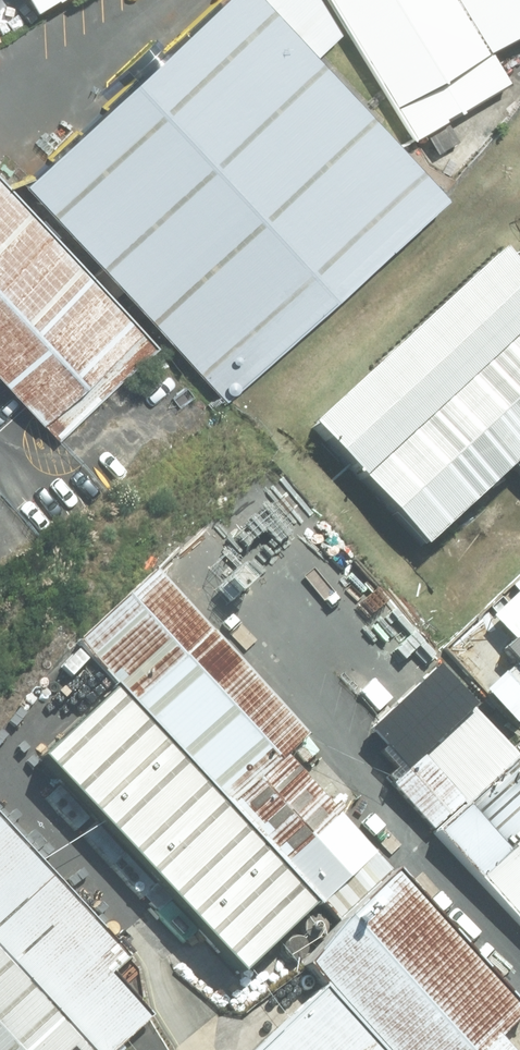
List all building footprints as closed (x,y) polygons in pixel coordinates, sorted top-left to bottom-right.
[(21,13),(44,0),(13,0),(21,13)] [(252,0),(224,0),(20,183),(214,397),(433,200),(252,0)] [(442,0),(311,0),(394,142),(492,86),(476,59),(442,0)] [(476,59),(519,34),(519,0),(442,0),(476,59)] [(0,219),(0,407),(16,425),(110,343),(0,219)] [(361,488),(519,354),(519,281),(499,256),(304,420),(361,488)] [(361,488),(419,557),(519,472),(519,354),(361,488)] [(312,732),(160,568),(83,638),(124,683),(323,900),(346,924),(402,873),(291,752),(312,732)] [(494,655),(519,686),(519,634),(494,655)] [(453,674),(379,737),(419,783),(493,721),(453,674)] [(248,969),(323,900),(124,683),(49,752),(248,969)] [(446,847),(461,835),(512,792),(471,743),(405,799),(446,847)] [(512,792),(461,835),(519,904),(519,785),(512,792)] [(100,1049),(156,1049),(186,1023),(12,826),(0,837),(0,937),(100,1049)] [(404,866),(402,873),(346,924),(304,962),(385,1049),(519,1049),(519,1041),(514,1034),(519,1029),(519,993),(404,866)] [(0,937),(0,1049),(100,1049),(0,937)] [(317,992),(253,1049),(370,1049),(317,992)]
